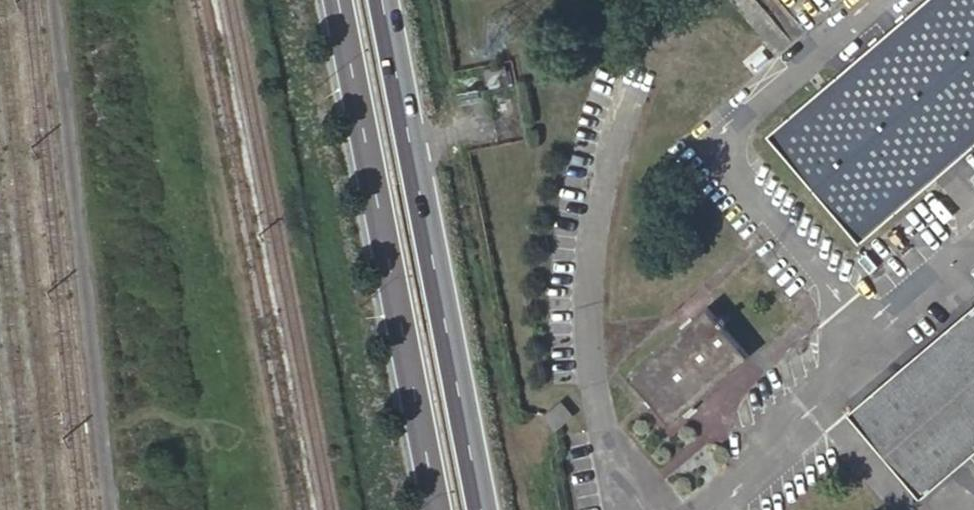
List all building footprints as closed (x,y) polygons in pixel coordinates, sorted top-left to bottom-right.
[(769,131),(862,239),(954,161),(969,180),(973,179),(973,0),(924,0),(769,131)] [(507,67),(485,71),(488,87),(510,83),(507,67)] [(838,381),(857,405),(850,411),(922,495),(973,451),(973,277),(838,381)] [(709,309),(632,375),(670,421),(747,355),(709,309)] [(561,399),(543,415),(556,430),(575,415),(561,399)]
